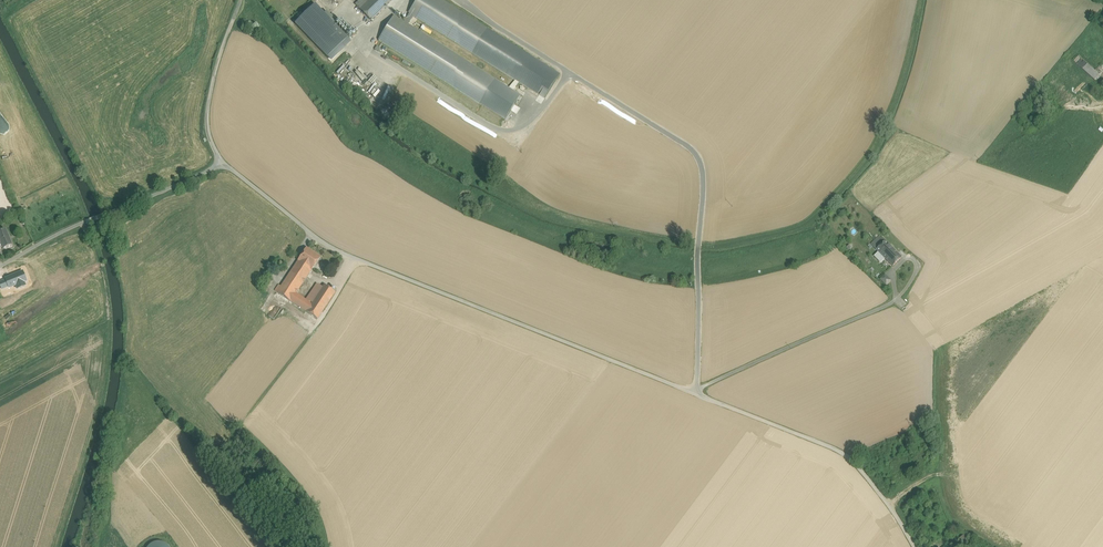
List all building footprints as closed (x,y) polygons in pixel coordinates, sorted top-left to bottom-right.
[(355,5),(360,10),(370,0),(360,0),(355,5)] [(360,10),(371,21),(389,4),(385,0),(370,0),(360,10)] [(564,71),(439,0),(418,0),(406,22),(395,15),(380,41),(390,47),(391,46),(393,49),(416,62),(418,61),(416,59),(420,59),(418,61),(421,59),(419,55),(427,56),(436,61),(442,61),(443,63),(462,73),(462,79),(456,83),(458,85),(447,85),(509,120),(523,96),(514,90),(518,83),(520,83),(548,99),(564,71)] [(308,14),(298,24),(333,61),(334,61),(353,43),(351,38),(341,28),(337,23),(339,22),(330,12),(327,13),(321,7),(319,7),(314,12),(308,14)] [(1084,61),(1082,64),(1079,61),(1077,64),(1083,69),(1087,64),(1084,61)] [(1096,71),(1087,64),(1083,69),(1095,80),(1100,75),(1096,71)] [(358,69),(356,71),(363,79),(366,77),(358,69)] [(535,100),(541,104),(545,98),(539,94),(535,100)] [(0,233),(0,249),(2,248),(3,250),(12,246),(6,230),(0,233)] [(883,238),(874,247),(876,250),(885,241),(883,238)] [(894,250),(886,241),(885,241),(876,250),(886,259),(892,254),(891,253),(894,250)] [(320,257),(306,248),(298,261),(311,270),(312,270),(320,257)] [(892,254),(886,259),(893,267),(902,257),(894,250),(891,253),(892,254)] [(311,270),(298,261),(281,287),(277,293),(291,302),(296,293),(311,270)] [(268,278),(261,288),(266,291),(272,281),(268,278)] [(889,281),(886,278),(881,282),(884,286),(889,281)] [(306,300),(312,304),(323,287),(317,283),(306,300)] [(312,304),(306,312),(317,319),(335,292),(324,285),(323,287),(312,304)] [(306,300),(296,293),(291,302),(306,312),(312,304),(306,300)]
